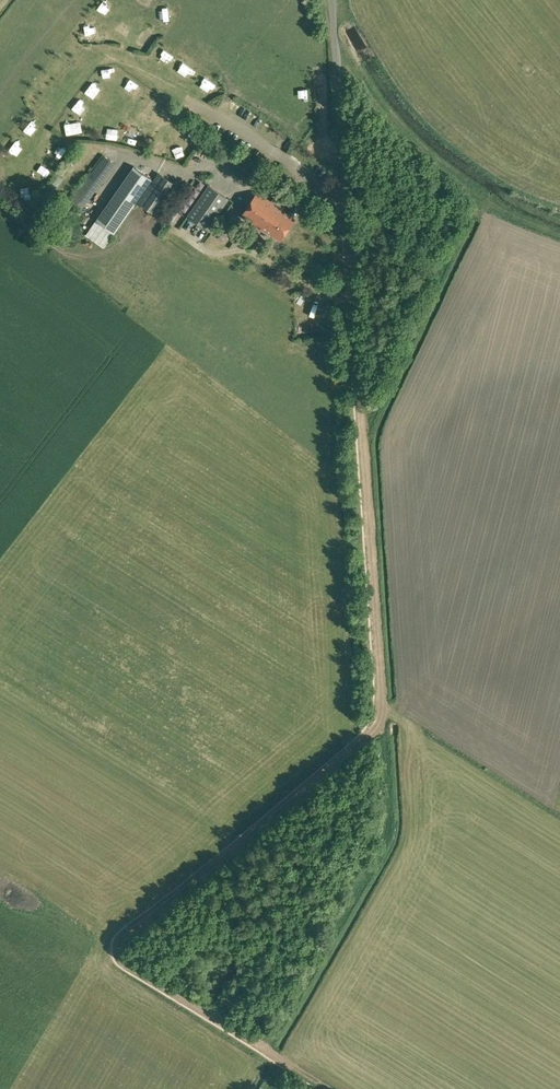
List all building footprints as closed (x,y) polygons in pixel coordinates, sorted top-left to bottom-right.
[(82,209),(116,165),(102,154),(70,199),(70,200),(82,209)] [(152,178),(134,166),(96,220),(114,232),(152,178)] [(177,186),(159,173),(139,202),(157,215),(177,186)] [(228,199),(208,185),(188,216),(208,228),(228,199)] [(282,210),(283,209),(257,192),(242,216),(267,232),(267,231),(281,240),(295,219),(282,210)] [(68,209),(61,203),(55,212),(62,217),(68,209)]
